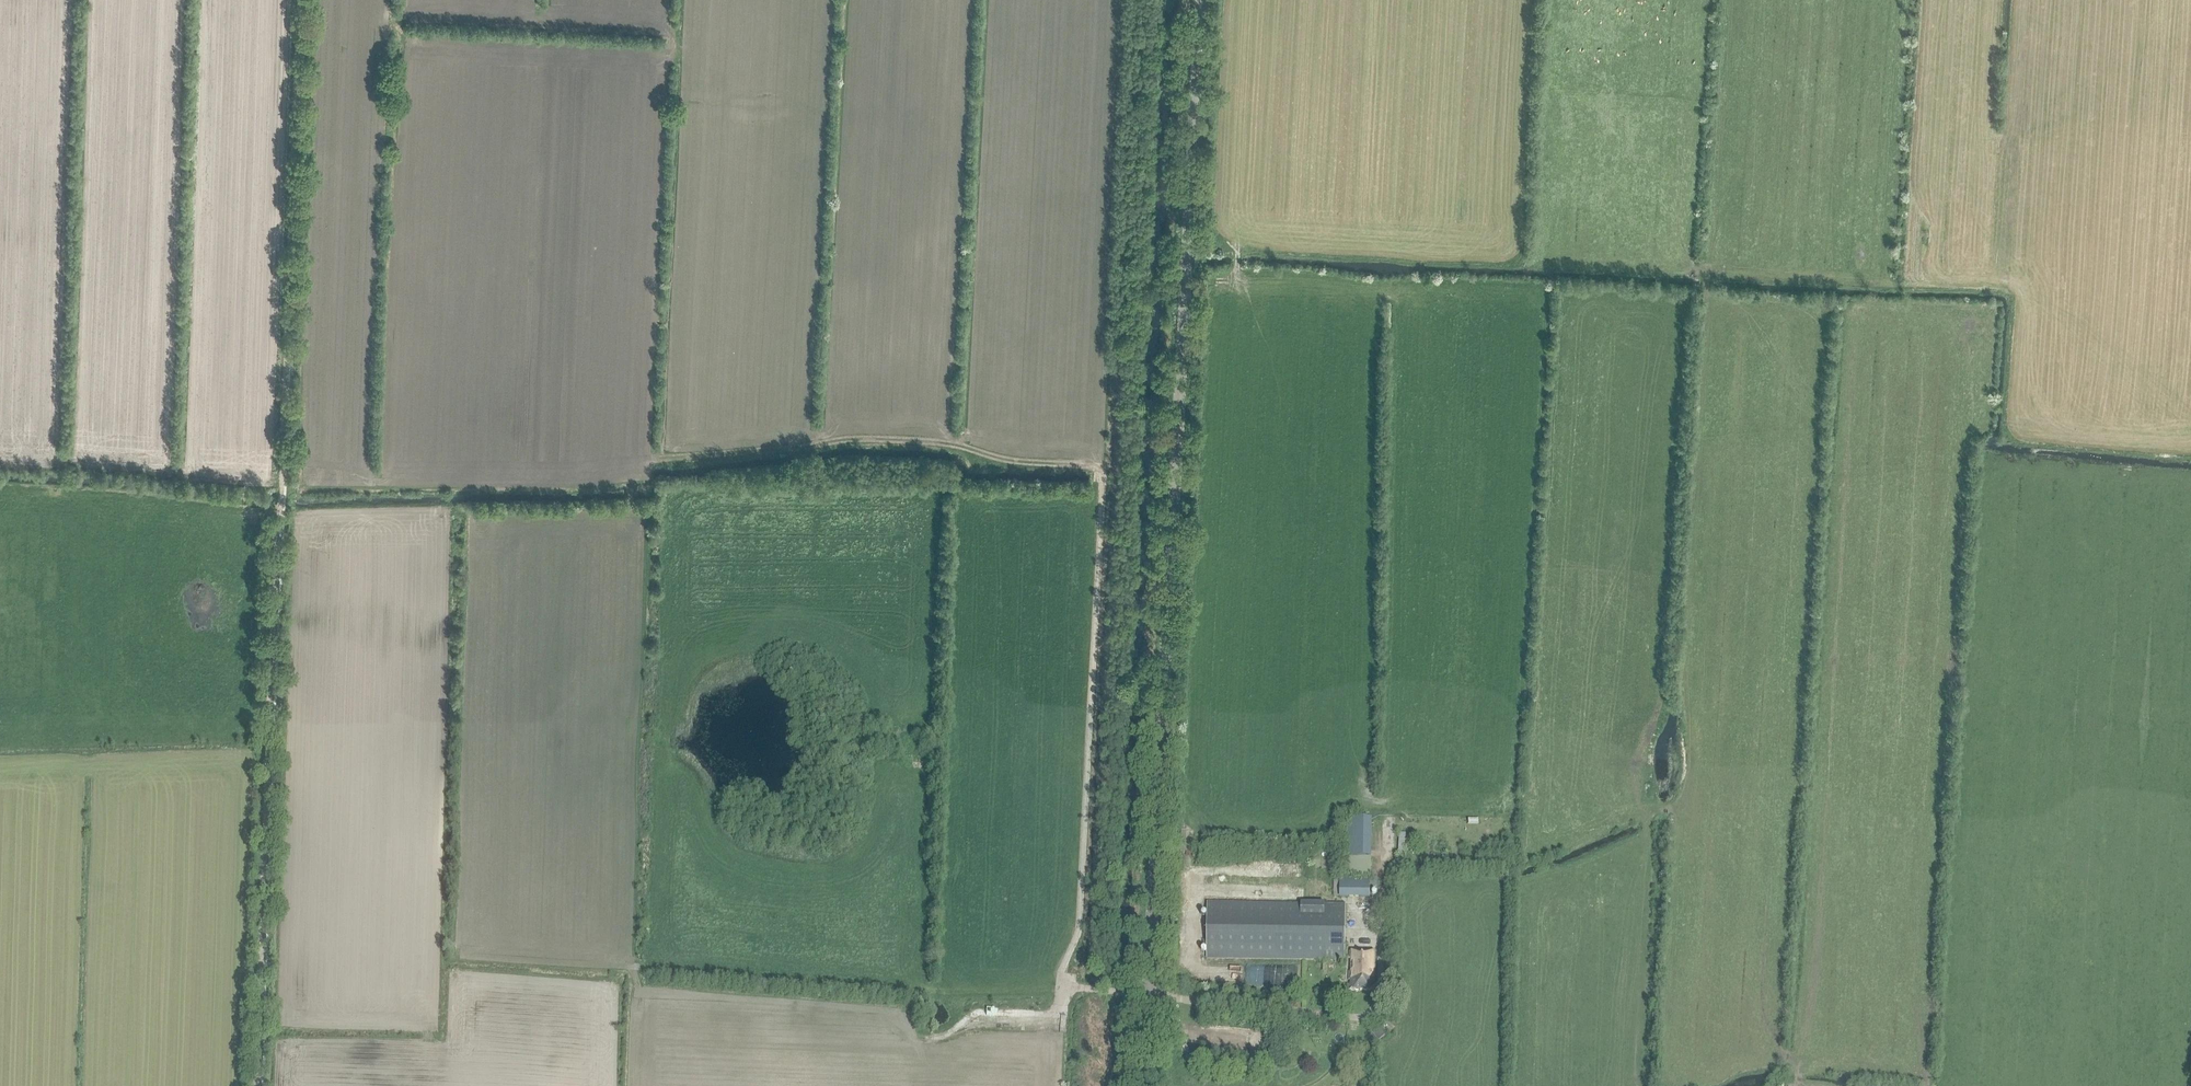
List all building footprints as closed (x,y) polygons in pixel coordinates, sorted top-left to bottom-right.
[(1378,817),(1349,817),(1349,857),(1378,857),(1378,817)] [(1321,869),(1330,870),(1331,851),(1322,851),(1321,869)] [(1276,863),(1258,862),(1257,876),(1276,876),(1276,863)] [(1370,878),(1339,878),(1339,897),(1370,897),(1370,878)] [(1206,959),(1344,961),(1345,904),(1207,902),(1206,959)] [(1349,951),(1349,990),(1374,990),(1375,952),(1349,951)] [(1009,1021),(1023,1021),(1023,1008),(1010,1008),(1009,1021)] [(1379,1040),(1385,1034),(1384,1032),(1378,1026),(1372,1031),(1372,1032),(1379,1040)]
